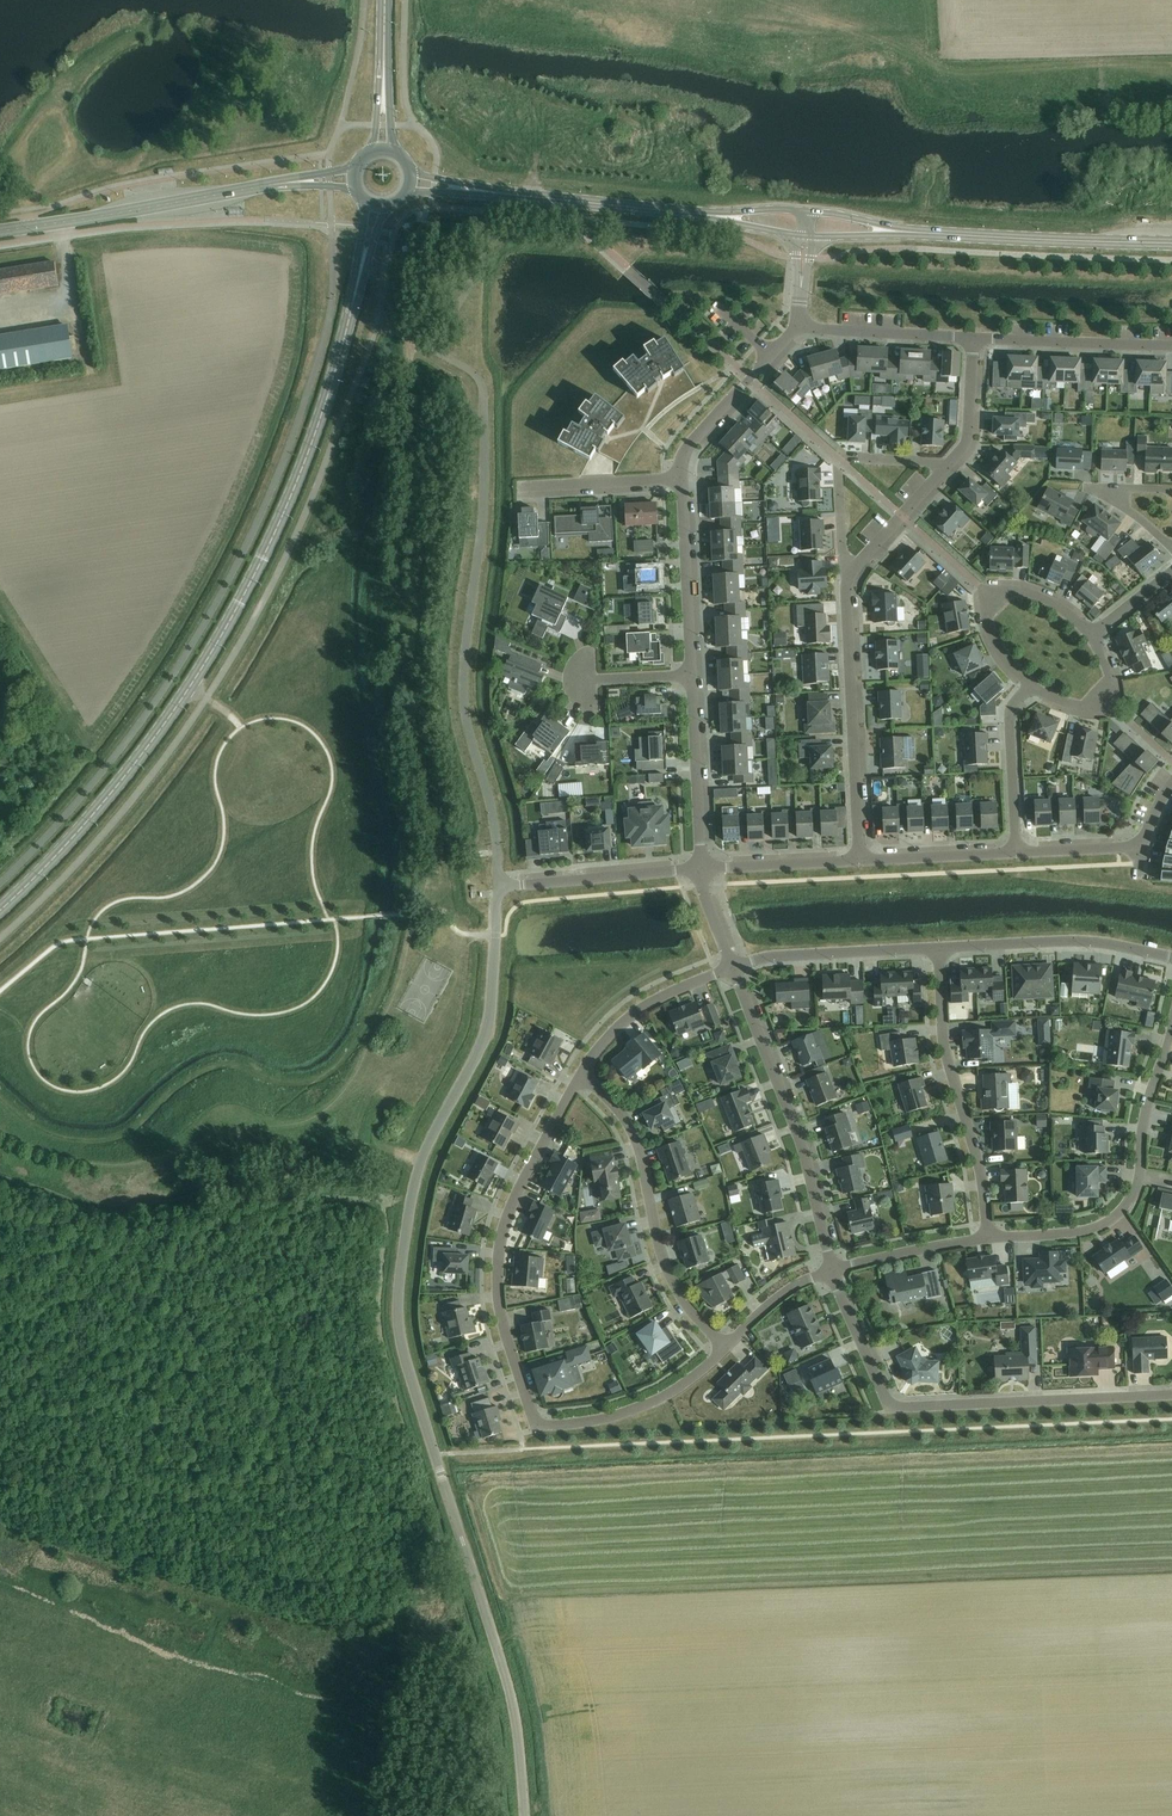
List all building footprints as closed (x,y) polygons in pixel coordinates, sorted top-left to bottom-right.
[(404,247),(402,248),(403,253),(406,252),(408,251),(417,249),(416,244),(407,246),(404,247)] [(57,284),(53,262),(0,271),(0,293),(57,284)] [(66,326),(0,337),(0,371),(72,360),(66,326)] [(594,450),(596,451),(599,453),(602,454),(607,457),(620,464),(626,453),(633,444),(640,434),(642,432),(646,428),(648,425),(657,417),(665,409),(675,401),(685,395),(696,388),(695,387),(685,371),(685,370),(673,351),(668,343),(648,356),(638,363),(637,365),(645,375),(629,389),(628,389),(611,408),(610,410),(598,401),(585,418),(579,428),(577,431),(598,442),(594,450)] [(858,361),(849,361),(850,377),(857,377),(861,377),(863,372),(872,372),(873,349),(858,349),(858,361)] [(873,349),(872,372),(880,373),(881,379),(885,379),(893,379),(894,363),(886,363),(887,350),(873,349)] [(836,351),(822,355),(828,377),(836,375),(839,380),(843,379),(843,378),(850,377),(849,361),(839,363),(836,351)] [(894,363),(893,379),(900,379),(900,380),(904,380),(906,374),(914,375),(916,352),(901,351),(901,364),(894,363)] [(916,352),(914,375),(923,375),(924,381),(928,381),(935,381),(936,366),(929,365),(930,353),(916,352)] [(936,366),(935,381),(943,382),(947,382),(949,377),(958,377),(959,354),(944,353),(944,366),(936,366)] [(828,377),(822,355),(808,359),(812,371),(802,374),(810,388),(816,386),(816,387),(820,385),(820,379),(828,377)] [(1021,389),(1022,358),(1008,357),(1007,371),(993,370),(992,388),(1021,389)] [(1037,358),(1022,358),(1021,389),(1042,390),(1043,372),(1036,372),(1037,358)] [(1050,372),(1043,372),(1042,390),(1051,390),(1051,382),(1064,382),(1065,360),(1051,359),(1050,372)] [(1065,360),(1064,382),(1078,383),(1078,391),(1086,391),(1086,374),(1079,373),(1079,360),(1065,360)] [(1086,374),(1086,391),(1093,392),(1094,383),(1107,384),(1108,361),(1094,361),(1093,374),(1086,374)] [(1108,361),(1107,384),(1121,385),(1120,393),(1128,393),(1129,375),(1122,375),(1122,362),(1108,361)] [(1136,375),(1129,375),(1128,393),(1136,393),(1137,385),(1150,386),(1151,363),(1137,362),(1136,375)] [(1165,377),(1165,363),(1151,363),(1150,386),(1150,394),(1171,395),(1171,377),(1165,377)] [(810,388),(802,374),(793,383),(784,375),(774,386),(791,401),(798,395),(802,397),(805,394),(810,388)] [(888,393),(889,383),(876,382),(875,392),(888,393)] [(821,395),(818,389),(813,392),(816,398),(821,395)] [(873,396),(873,407),(882,407),(882,397),(873,396)] [(855,397),(854,405),(870,406),(871,397),(855,397)] [(1032,399),(1032,408),(1040,409),(1041,400),(1032,399)] [(951,401),(950,421),(957,421),(958,401),(951,401)] [(754,426),(766,437),(771,431),(771,432),(774,429),(770,424),(776,417),(760,402),(750,413),(759,421),(754,426)] [(850,418),(849,442),(864,443),(864,427),(872,427),(872,411),(858,410),(858,419),(850,418)] [(994,419),(994,434),(1005,435),(1004,441),(1017,441),(1017,435),(1018,428),(1026,428),(1026,423),(1035,423),(1035,414),(1010,413),(1010,420),(994,419)] [(1063,414),(1054,414),(1054,424),(1063,424),(1063,414)] [(890,436),(890,444),(904,445),(905,437),(907,437),(908,422),(898,421),(898,418),(885,417),(885,420),(877,420),(876,435),(890,436)] [(944,421),(922,420),(922,429),(923,429),(922,446),(942,447),(944,421)] [(766,437),(754,426),(749,432),(740,423),(730,434),(747,449),(753,443),(758,446),(761,443),(766,437)] [(747,449),(730,434),(721,444),(730,453),(721,463),(722,476),(738,481),(737,468),(742,463),(745,460),(741,455),(747,449)] [(795,435),(788,443),(794,448),(801,440),(795,435)] [(1145,472),(1157,472),(1157,471),(1171,471),(1171,449),(1146,448),(1146,437),(1137,437),(1137,455),(1145,455),(1145,472)] [(997,453),(982,470),(999,484),(1007,475),(1017,464),(1016,463),(1021,458),(1033,457),(1034,447),(1014,446),(1013,455),(1010,458),(1004,453),(1001,457),(997,453)] [(1101,451),(1101,470),(1117,471),(1126,472),(1126,465),(1134,465),(1135,446),(1126,446),(1126,451),(1101,451)] [(1049,448),(1034,447),(1033,457),(1048,458),(1049,448)] [(1081,470),(1082,452),(1057,450),(1056,469),(1081,470)] [(781,454),(776,461),(781,465),(787,459),(781,454)] [(797,470),(799,502),(801,502),(801,504),(802,506),(804,507),(806,507),(808,507),(809,505),(809,503),(809,501),(820,501),(819,480),(821,480),(821,469),(797,470)] [(738,481),(722,476),(723,489),(710,490),(711,504),(734,503),(733,489),(738,489),(738,481)] [(969,479),(959,490),(976,506),(981,500),(988,506),(997,495),(985,484),(980,489),(969,479)] [(1073,501),(1048,488),(1038,507),(1039,508),(1039,507),(1062,519),(1061,522),(1070,526),(1078,511),(1069,507),(1073,501)] [(772,502),(769,505),(769,509),(772,511),(776,511),(778,508),(778,505),(775,502),(772,502)] [(734,503),(711,504),(711,518),(724,518),(724,525),(740,525),(740,516),(734,517),(734,503)] [(933,523),(948,536),(958,525),(961,528),(969,520),(951,503),(944,511),(943,511),(940,515),(933,523)] [(625,505),(626,526),(657,525),(656,504),(625,505)] [(1095,505),(1083,521),(1090,526),(1087,530),(1087,532),(1093,536),(1095,536),(1098,532),(1108,540),(1120,524),(1110,517),(1110,516),(1104,512),(1095,505)] [(599,521),(598,508),(581,509),(582,516),(579,516),(554,517),(555,534),(589,533),(590,542),(613,541),(612,520),(599,521)] [(519,520),(516,522),(519,525),(520,539),(529,538),(529,546),(538,546),(549,545),(548,523),(538,524),(537,514),(533,514),(528,510),(523,515),(518,515),(519,520)] [(779,518),(766,519),(767,542),(780,542),(779,518)] [(800,522),(801,551),(823,549),(821,530),(824,530),(823,521),(800,522)] [(740,525),(724,525),(725,532),(712,533),(713,547),(736,546),(735,538),(741,537),(740,525)] [(1078,539),(1083,533),(1075,526),(1069,532),(1078,539)] [(994,538),(988,532),(981,540),(987,545),(994,538)] [(1132,539),(1117,551),(1123,559),(1126,556),(1140,574),(1143,572),(1144,574),(1150,570),(1148,568),(1160,558),(1155,552),(1155,551),(1149,543),(1142,548),(1139,548),(1138,547),(1132,539)] [(635,542),(635,553),(653,552),(652,541),(635,542)] [(1096,554),(1093,559),(1102,565),(1105,560),(1115,548),(1106,541),(1096,554)] [(736,546),(713,547),(714,561),(726,561),(727,568),(742,568),(742,555),(736,555),(736,546)] [(903,555),(891,568),(906,582),(914,573),(916,574),(922,567),(921,566),(925,561),(908,546),(901,554),(903,555)] [(1027,569),(1028,546),(1018,546),(1018,549),(1001,548),(1001,551),(990,551),(990,557),(984,557),(983,563),(990,563),(989,570),(1013,571),(1013,566),(1017,566),(1017,568),(1027,569)] [(544,549),(541,552),(541,561),(550,561),(549,548),(544,549)] [(1083,562),(1085,556),(1074,552),(1072,558),(1083,562)] [(1043,564),(1039,574),(1047,578),(1046,580),(1059,586),(1063,578),(1070,581),(1077,564),(1063,558),(1057,556),(1054,561),(1052,567),(1043,564)] [(777,558),(769,559),(769,567),(778,567),(777,558)] [(1132,572),(1120,560),(1114,566),(1126,578),(1132,572)] [(798,571),(799,589),(807,589),(808,595),(819,594),(819,588),(827,587),(826,575),(822,576),(821,561),(803,563),(803,571),(798,571)] [(627,577),(623,577),(624,593),(642,592),(641,585),(660,584),(659,569),(646,570),(645,563),(626,564),(627,577)] [(742,568),(727,568),(727,575),(714,576),(715,590),(738,589),(737,576),(743,575),(742,568)] [(953,577),(945,570),(941,574),(940,575),(935,581),(942,588),(948,582),(952,577),(953,577)] [(1082,576),(1072,588),(1077,593),(1075,596),(1092,609),(1094,606),(1097,603),(1099,603),(1099,600),(1104,594),(1093,585),(1098,579),(1093,575),(1088,580),(1082,576)] [(954,588),(948,582),(942,588),(949,594),(954,588)] [(540,585),(532,603),(537,605),(532,615),(539,618),(541,619),(539,624),(548,628),(560,633),(567,617),(561,614),(568,598),(540,585)] [(581,586),(574,602),(584,606),(591,591),(581,586)] [(739,603),(738,589),(715,590),(716,604),(728,604),(729,611),(744,610),(744,603),(739,603)] [(872,607),(874,607),(875,623),(887,623),(888,625),(890,626),(891,627),(893,626),(895,624),(895,622),(897,622),(896,608),(898,608),(898,598),(895,598),(895,594),(871,595),(872,607)] [(1152,610),(1155,614),(1154,614),(1157,619),(1159,618),(1161,622),(1168,616),(1170,618),(1171,616),(1171,594),(1152,610)] [(652,597),(635,597),(636,606),(637,623),(639,623),(639,625),(653,625),(653,622),(657,622),(656,611),(653,611),(652,603),(652,597)] [(943,605),(948,634),(969,630),(964,601),(943,605)] [(823,604),(796,606),(798,627),(806,627),(807,644),(827,643),(827,641),(830,641),(829,626),(826,626),(825,614),(824,615),(823,604)] [(1092,609),(1088,613),(1094,619),(1101,612),(1094,606),(1092,609)] [(744,610),(729,611),(729,618),(716,619),(717,633),(740,632),(750,632),(749,618),(745,618),(744,610)] [(535,627),(532,634),(543,639),(546,632),(543,631),(535,627)] [(1133,665),(1137,673),(1151,667),(1141,644),(1145,642),(1139,630),(1128,635),(1126,633),(1121,636),(1121,638),(1116,640),(1121,651),(1120,652),(1123,657),(1124,656),(1129,667),(1133,665)] [(750,632),(740,632),(717,633),(718,647),(731,647),(731,654),(747,653),(746,641),(740,641),(740,633),(750,632)] [(654,664),(664,664),(663,654),(661,654),(660,642),(649,642),(649,634),(627,635),(628,650),(639,649),(640,663),(654,662),(654,664)] [(927,634),(918,634),(918,643),(927,643),(927,634)] [(495,637),(494,649),(499,651),(506,654),(509,647),(511,644),(503,640),(495,637)] [(877,659),(878,670),(898,669),(897,651),(900,650),(899,641),(876,642),(877,654),(876,654),(876,659),(877,659)] [(954,655),(964,675),(987,665),(984,658),(979,660),(973,646),(954,655)] [(1160,655),(1169,671),(1171,671),(1171,659),(1168,651),(1160,655)] [(747,653),(731,654),(731,661),(719,662),(719,676),(742,675),(741,661),(747,661),(747,660),(747,653)] [(805,673),(806,685),(817,684),(817,682),(827,682),(826,664),(827,664),(827,654),(803,655),(804,673),(805,673)] [(505,670),(502,675),(512,679),(509,688),(525,695),(529,686),(538,689),(543,676),(536,673),(539,664),(542,665),(517,655),(516,658),(511,656),(508,662),(505,670)] [(929,670),(918,671),(919,678),(929,678),(929,670)] [(976,672),(969,676),(973,683),(980,679),(976,672)] [(1004,685),(993,673),(984,680),(984,681),(973,690),(984,703),(980,707),(980,717),(996,716),(995,701),(1003,694),(1003,693),(1001,695),(996,689),(1002,684),(1003,685),(1004,685)] [(742,675),(719,676),(720,690),(733,690),(733,697),(749,696),(748,684),(750,682),(750,677),(748,675),(742,675)] [(650,689),(631,690),(632,699),(636,699),(637,715),(655,715),(655,717),(666,716),(666,705),(661,705),(660,698),(655,698),(655,696),(651,696),(650,689)] [(618,690),(608,691),(608,699),(619,698),(618,690)] [(880,703),(881,720),(901,719),(900,691),(879,692),(879,703),(880,703)] [(805,715),(809,715),(810,724),(805,724),(806,733),(835,732),(834,723),(830,723),(829,703),(828,703),(828,694),(808,695),(809,704),(809,705),(804,705),(805,715)] [(941,695),(931,698),(935,708),(944,705),(941,695)] [(733,704),(721,705),(722,719),(744,718),(749,718),(749,704),(749,696),(733,697),(733,704)] [(635,718),(635,700),(620,700),(620,718),(635,718)] [(772,715),(779,713),(776,703),(769,705),(772,715)] [(1151,703),(1140,715),(1146,720),(1170,742),(1171,741),(1171,722),(1151,703)] [(533,722),(516,745),(525,752),(533,740),(553,755),(561,743),(570,732),(562,726),(554,720),(546,714),(542,720),(537,726),(533,722)] [(1050,743),(1059,720),(1052,717),(1051,721),(1037,716),(1029,735),(1050,743)] [(744,718),(722,719),(722,720),(722,733),(735,733),(735,740),(745,739),(751,739),(751,731),(752,729),(752,720),(749,718),(744,718)] [(619,728),(611,728),(611,738),(620,737),(619,728)] [(1077,728),(1073,747),(1065,746),(1062,762),(1070,764),(1072,757),(1091,761),(1093,751),(1096,750),(1096,746),(1095,744),(1097,733),(1077,728)] [(639,750),(635,750),(635,762),(637,762),(637,765),(638,770),(642,770),(642,761),(647,761),(666,760),(666,751),(661,751),(661,746),(666,746),(665,736),(665,732),(648,732),(648,737),(639,738),(639,750)] [(1120,775),(1111,784),(1131,797),(1147,771),(1154,760),(1148,755),(1124,732),(1113,744),(1136,765),(1124,778),(1120,775)] [(988,733),(962,735),(963,746),(965,746),(966,766),(964,766),(965,774),(978,773),(978,765),(987,764),(986,744),(988,744),(988,733)] [(914,737),(905,737),(881,739),(881,750),(883,750),(883,754),(882,754),(882,769),(906,768),(906,757),(915,757),(914,737)] [(777,738),(769,739),(771,753),(779,752),(777,738)] [(736,747),(723,747),(724,762),(747,761),(746,747),(751,747),(751,739),(745,739),(735,740),(736,747)] [(818,740),(798,741),(799,758),(811,758),(812,769),(818,768),(822,772),(826,768),(832,767),(831,747),(818,748),(818,740)] [(574,744),(576,767),(588,766),(587,763),(597,763),(597,765),(609,765),(608,742),(574,744)] [(550,757),(546,764),(551,767),(555,761),(550,757)] [(546,780),(554,785),(566,765),(559,760),(546,780)] [(747,761),(724,762),(724,776),(737,775),(737,783),(753,783),(753,774),(752,760),(747,761)] [(769,785),(777,785),(776,773),(768,773),(769,785)] [(649,775),(649,783),(664,782),(663,774),(649,775)] [(582,783),(558,785),(559,798),(583,796),(582,783)] [(717,796),(740,795),(740,786),(717,787),(717,796)] [(602,809),(606,808),(607,824),(615,823),(614,808),(611,808),(611,801),(614,800),(613,794),(605,795),(605,801),(602,801),(602,809)] [(1074,814),(1075,814),(1084,814),(1085,823),(1100,822),(1098,799),(1084,800),(1084,795),(1073,796),(1073,800),(1074,800),(1074,814)] [(1074,800),(1073,800),(1060,801),(1060,796),(1048,797),(1049,802),(1050,815),(1060,815),(1060,824),(1075,823),(1075,814),(1074,814),(1074,800)] [(600,797),(586,798),(586,806),(601,805),(600,797)] [(1049,802),(1036,802),(1035,798),(1024,798),(1025,817),(1035,816),(1036,825),(1051,824),(1050,815),(1049,802)] [(971,819),(972,819),(981,819),(982,828),(997,827),(995,804),(981,805),(981,800),(970,801),(970,805),(971,805),(971,819)] [(566,801),(557,802),(558,813),(567,813),(566,801)] [(971,805),(970,805),(957,806),(957,801),(946,802),(946,807),(947,821),(957,820),(957,829),(972,828),(972,819),(971,819),(971,805)] [(655,809),(655,806),(654,804),(653,803),(652,802),(650,802),(641,802),(641,803),(639,803),(637,804),(637,806),(636,808),(636,810),(630,811),(631,821),(626,821),(628,837),(633,837),(633,846),(665,843),(664,834),(669,833),(667,817),(662,818),(661,808),(655,809)] [(946,807),(933,807),(932,803),(921,803),(921,808),(922,808),(922,822),(923,822),(932,821),(933,830),(948,829),(947,821),(946,807)] [(922,808),(921,808),(908,808),(908,804),(897,804),(897,809),(898,823),(908,822),(908,831),(923,831),(923,822),(922,822),(922,808)] [(897,809),(884,810),(883,805),(872,805),(873,824),(884,824),(884,833),(899,832),(898,823),(897,809)] [(748,817),(748,812),(737,812),(737,806),(723,807),(724,841),(739,840),(739,831),(748,831),(749,831),(748,817)] [(835,812),(822,813),(821,813),(822,827),(822,836),(837,835),(836,826),(847,826),(846,807),(835,807),(835,812)] [(810,813),(797,814),(798,828),(797,828),(798,837),(812,836),(812,827),(822,827),(821,813),(822,813),(821,808),(810,809),(810,813)] [(773,815),(772,815),(773,829),(773,838),(788,837),(787,829),(797,828),(798,828),(797,814),(797,809),(786,810),(779,810),(779,815),(773,815)] [(762,816),(748,817),(749,831),(748,831),(749,839),(763,839),(763,830),(773,829),(772,815),(773,815),(773,811),(761,811),(762,816)] [(548,831),(538,832),(540,856),(569,853),(567,829),(566,829),(565,821),(547,822),(548,831)] [(588,827),(588,832),(586,832),(588,851),(609,849),(607,830),(605,830),(605,825),(588,827)] [(1162,865),(1171,867),(1171,851),(1165,850),(1163,859),(1166,860),(1165,865),(1162,864),(1162,865)] [(1162,865),(1161,875),(1163,875),(1163,880),(1160,880),(1160,881),(1171,881),(1171,867),(1162,865)] [(1072,988),(1071,996),(1087,997),(1087,993),(1100,994),(1102,966),(1073,964),(1072,988)] [(1042,965),(1013,967),(1014,990),(1023,990),(1023,998),(1052,997),(1051,975),(1043,976),(1042,965)] [(976,969),(977,992),(986,992),(986,996),(989,996),(990,1001),(1004,1000),(1003,982),(993,983),(992,968),(976,969)] [(977,992),(976,969),(960,969),(961,984),(950,985),(951,1003),(965,1002),(965,997),(969,997),(969,993),(977,992)] [(1121,970),(1115,997),(1139,1002),(1139,1001),(1150,1003),(1149,1004),(1150,1005),(1155,982),(1131,976),(1132,973),(1121,970)] [(896,973),(898,996),(898,1002),(910,1002),(910,1005),(921,1004),(920,984),(913,984),(913,972),(896,973)] [(898,996),(896,973),(880,973),(881,986),(874,986),(875,1007),(886,1006),(886,997),(898,996)] [(850,999),(851,1004),(864,1003),(863,982),(850,982),(850,975),(822,976),(823,1000),(850,999)] [(776,999),(777,1003),(791,1002),(792,1010),(810,1008),(809,1000),(810,1000),(808,978),(794,979),(794,983),(775,985),(776,989),(773,989),(774,999),(776,999)] [(1070,995),(1071,981),(1063,981),(1063,995),(1070,995)] [(675,1027),(677,1033),(707,1021),(710,1027),(720,1023),(712,1004),(702,1008),(702,1009),(698,1011),(695,1003),(685,1007),(684,1006),(679,1008),(679,1009),(670,1013),(673,1021),(670,1023),(672,1027),(675,1027)] [(968,1013),(949,1014),(950,1021),(969,1020),(968,1013)] [(897,1015),(884,1016),(884,1024),(897,1024),(897,1015)] [(1050,1032),(1049,1018),(1038,1019),(1038,1032),(1050,1032)] [(967,1047),(968,1059),(982,1059),(982,1062),(993,1061),(992,1037),(995,1037),(995,1033),(1015,1032),(1015,1022),(992,1023),(992,1030),(962,1032),(963,1048),(967,1047)] [(532,1056),(528,1063),(543,1071),(547,1064),(551,1066),(555,1057),(554,1056),(562,1040),(543,1030),(535,1046),(533,1045),(528,1054),(532,1056)] [(727,1040),(723,1031),(714,1034),(718,1043),(727,1040)] [(1111,1031),(1106,1065),(1128,1068),(1129,1056),(1130,1043),(1134,1044),(1135,1034),(1111,1031)] [(894,1055),(896,1067),(919,1063),(917,1053),(915,1054),(913,1038),(901,1040),(900,1032),(879,1035),(882,1051),(891,1050),(895,1053),(894,1055)] [(613,1061),(628,1079),(629,1078),(632,1081),(633,1082),(638,1078),(638,1076),(635,1073),(642,1067),(644,1069),(661,1055),(643,1034),(626,1048),(628,1049),(613,1061)] [(797,1050),(803,1066),(823,1058),(819,1047),(817,1048),(811,1034),(791,1042),(795,1051),(797,1050)] [(508,1044),(504,1051),(510,1054),(514,1047),(508,1044)] [(721,1084),(740,1077),(732,1056),(734,1055),(730,1046),(706,1055),(710,1064),(713,1063),(721,1084)] [(498,1062),(505,1066),(508,1059),(501,1056),(498,1062)] [(688,1057),(676,1063),(680,1071),(692,1065),(688,1057)] [(843,1060),(846,1067),(853,1064),(850,1058),(843,1060)] [(671,1071),(670,1074),(672,1079),(679,1075),(675,1068),(671,1071)] [(532,1094),(538,1082),(517,1071),(511,1082),(516,1085),(509,1098),(528,1109),(535,1096),(532,1094)] [(818,1106),(836,1099),(825,1072),(806,1080),(809,1088),(811,1088),(818,1106)] [(1007,1084),(1011,1083),(1010,1074),(983,1075),(984,1099),(981,1100),(982,1110),(994,1109),(995,1111),(997,1111),(1001,1111),(1003,1110),(1004,1109),(1009,1108),(1007,1084)] [(921,1087),(925,1086),(922,1077),(898,1084),(907,1113),(927,1107),(921,1087)] [(1109,1110),(1116,1111),(1117,1100),(1118,1101),(1119,1095),(1118,1095),(1118,1091),(1113,1090),(1114,1081),(1090,1078),(1089,1091),(1090,1091),(1097,1096),(1095,1109),(1102,1109),(1101,1112),(1109,1113),(1109,1110)] [(660,1090),(663,1096),(654,1101),(658,1107),(644,1114),(652,1129),(661,1125),(664,1132),(676,1126),(668,1110),(680,1104),(675,1094),(684,1090),(678,1079),(669,1084),(669,1085),(660,1090)] [(745,1103),(752,1100),(747,1089),(741,1091),(740,1090),(722,1098),(731,1121),(730,1121),(734,1131),(735,1131),(735,1132),(754,1125),(745,1103)] [(479,1096),(475,1104),(486,1110),(491,1102),(479,1096)] [(865,1110),(869,1103),(863,1099),(858,1105),(865,1110)] [(703,1101),(696,1104),(700,1113),(706,1110),(703,1101)] [(514,1134),(520,1124),(492,1109),(488,1115),(494,1118),(484,1138),(504,1149),(512,1132),(514,1134)] [(830,1143),(833,1152),(842,1149),(845,1150),(848,1149),(850,1146),(852,1145),(848,1132),(851,1131),(845,1113),(826,1119),(829,1127),(825,1128),(828,1138),(827,1138),(829,1143),(830,1143)] [(1046,1126),(1046,1115),(1038,1115),(1038,1126),(1046,1126)] [(1015,1137),(1018,1137),(1017,1127),(1015,1127),(1015,1122),(991,1123),(991,1133),(993,1133),(994,1151),(996,1151),(998,1153),(1002,1153),(1003,1151),(1016,1150),(1015,1137)] [(910,1125),(892,1130),(895,1142),(913,1136),(910,1125)] [(1085,1153),(1107,1153),(1107,1141),(1106,1141),(1106,1136),(1107,1136),(1107,1135),(1104,1135),(1104,1127),(1080,1127),(1080,1136),(1084,1136),(1085,1153)] [(918,1138),(926,1166),(947,1159),(943,1149),(942,1149),(940,1142),(941,1142),(939,1132),(918,1138)] [(751,1171),(772,1163),(768,1152),(770,1151),(764,1134),(734,1146),(737,1153),(743,1150),(751,1171)] [(458,1137),(454,1145),(462,1149),(467,1141),(458,1137)] [(684,1155),(686,1153),(685,1149),(682,1148),(680,1142),(657,1150),(660,1159),(662,1159),(669,1181),(691,1174),(684,1155)] [(560,1197),(578,1165),(555,1152),(550,1161),(554,1163),(541,1187),(560,1197)] [(493,1172),(498,1164),(480,1154),(467,1177),(484,1186),(492,1172),(493,1172)] [(859,1168),(864,1167),(861,1154),(843,1158),(845,1168),(837,1170),(839,1178),(840,1178),(844,1193),(864,1189),(859,1168)] [(613,1159),(592,1162),(595,1181),(601,1180),(605,1200),(620,1197),(613,1159)] [(716,1174),(725,1171),(722,1161),(713,1164),(716,1174)] [(1078,1178),(1078,1197),(1097,1196),(1097,1182),(1106,1182),(1106,1168),(1071,1168),(1072,1178),(1078,1178)] [(1006,1203),(1028,1202),(1026,1169),(1000,1171),(1001,1181),(1005,1181),(1006,1203)] [(441,1174),(439,1181),(445,1183),(447,1176),(441,1174)] [(707,1178),(692,1182),(694,1190),(709,1186),(707,1178)] [(782,1209),(780,1198),(782,1197),(778,1180),(754,1186),(756,1196),(758,1196),(762,1214),(782,1209)] [(903,1182),(894,1184),(896,1193),(901,1191),(904,1187),(903,1182)] [(951,1194),(953,1194),(952,1184),(926,1187),(928,1203),(930,1203),(932,1215),(953,1212),(951,1194)] [(739,1195),(737,1185),(728,1187),(730,1197),(739,1195)] [(595,1187),(585,1187),(585,1204),(595,1204),(595,1187)] [(1158,1188),(1155,1203),(1163,1205),(1162,1209),(1171,1212),(1171,1191),(1158,1188)] [(893,1190),(878,1194),(880,1200),(894,1197),(893,1190)] [(677,1227),(700,1220),(697,1221),(692,1205),(695,1204),(692,1193),(669,1200),(677,1227)] [(469,1235),(477,1210),(470,1208),(473,1200),(456,1195),(453,1204),(456,1205),(449,1229),(469,1235)] [(870,1205),(874,1204),(873,1196),(855,1201),(857,1208),(858,1209),(856,1212),(847,1214),(850,1224),(852,1233),(854,1232),(854,1235),(864,1232),(864,1230),(875,1227),(870,1205)] [(541,1241),(554,1211),(534,1201),(530,1210),(533,1212),(523,1233),(531,1237),(530,1237),(533,1238),(541,1241)] [(1064,1205),(1055,1205),(1055,1213),(1064,1213),(1064,1205)] [(599,1208),(579,1212),(581,1224),(601,1220),(599,1208)] [(765,1228),(766,1232),(751,1235),(753,1247),(769,1244),(773,1260),(766,1261),(766,1262),(781,1258),(783,1260),(785,1257),(795,1255),(795,1254),(794,1255),(790,1236),(791,1236),(788,1222),(774,1225),(773,1218),(757,1222),(759,1229),(762,1228),(763,1229),(765,1228)] [(725,1234),(732,1232),(729,1222),(722,1224),(725,1234)] [(620,1260),(635,1256),(632,1244),(630,1244),(625,1225),(604,1230),(605,1230),(593,1234),(597,1246),(608,1243),(610,1251),(617,1249),(620,1260)] [(683,1251),(688,1269),(699,1265),(701,1267),(705,1266),(706,1263),(708,1262),(705,1250),(707,1249),(704,1240),(702,1240),(700,1235),(677,1242),(680,1252),(683,1251)] [(1105,1249),(1093,1257),(1100,1266),(1099,1268),(1101,1271),(1104,1272),(1105,1273),(1129,1257),(1130,1258),(1143,1248),(1134,1236),(1122,1244),(1118,1240),(1109,1246),(1109,1245),(1104,1248),(1105,1249)] [(453,1248),(434,1247),(433,1262),(444,1262),(444,1272),(467,1273),(468,1256),(452,1256),(453,1248)] [(1056,1272),(1065,1271),(1065,1261),(1057,1261),(1057,1253),(1040,1254),(1041,1260),(1024,1260),(1025,1279),(1032,1279),(1032,1287),(1042,1287),(1042,1282),(1056,1281),(1056,1272)] [(542,1279),(544,1258),(519,1256),(518,1265),(516,1265),(516,1274),(514,1274),(513,1286),(538,1288),(538,1278),(542,1279)] [(968,1269),(964,1274),(969,1278),(970,1281),(971,1289),(997,1285),(1009,1283),(1006,1266),(995,1267),(994,1256),(984,1257),(984,1256),(978,1257),(978,1258),(966,1260),(968,1269)] [(625,1260),(606,1266),(609,1275),(628,1268),(625,1260)] [(738,1265),(728,1269),(728,1270),(721,1273),(696,1286),(696,1287),(698,1286),(703,1296),(707,1294),(713,1307),(712,1308),(721,1304),(724,1305),(728,1303),(729,1300),(733,1298),(725,1281),(732,1277),(736,1285),(745,1280),(738,1265)] [(926,1299),(941,1296),(936,1270),(921,1273),(921,1276),(907,1279),(905,1272),(885,1276),(886,1277),(890,1276),(893,1291),(890,1292),(890,1295),(894,1294),(896,1303),(926,1297),(926,1299)] [(548,1291),(550,1277),(542,1276),(541,1290),(548,1291)] [(577,1276),(563,1277),(563,1292),(578,1291),(577,1276)] [(632,1276),(614,1285),(615,1285),(609,1288),(611,1291),(618,1292),(623,1302),(625,1300),(633,1316),(630,1317),(631,1318),(653,1307),(641,1282),(636,1284),(632,1276)] [(1155,1287),(1164,1301),(1171,1295),(1171,1288),(1166,1279),(1155,1287)] [(1014,1289),(1005,1289),(1006,1303),(1015,1303),(1014,1289)] [(580,1297),(574,1298),(576,1309),(582,1308),(580,1297)] [(566,1300),(568,1311),(576,1309),(574,1298),(566,1300)] [(443,1312),(449,1339),(474,1333),(472,1323),(469,1324),(465,1307),(461,1308),(459,1301),(443,1304),(445,1312),(443,1312)] [(787,1314),(803,1349),(816,1343),(818,1344),(822,1343),(823,1340),(825,1339),(809,1304),(796,1310),(794,1309),(790,1310),(789,1313),(787,1314)] [(960,1319),(970,1317),(969,1308),(959,1310),(960,1319)] [(543,1322),(551,1320),(549,1310),(532,1313),(534,1323),(521,1325),(523,1336),(522,1336),(523,1341),(524,1340),(526,1353),(549,1348),(543,1322)] [(683,1350),(667,1327),(661,1331),(655,1323),(638,1334),(652,1354),(655,1352),(663,1364),(664,1363),(663,1361),(681,1348),(683,1350)] [(994,1357),(995,1381),(1029,1379),(1028,1356),(1037,1356),(1035,1327),(1027,1327),(1027,1337),(1021,1337),(1022,1352),(1005,1353),(1005,1357),(994,1357)] [(1134,1360),(1135,1374),(1148,1373),(1147,1358),(1152,1358),(1152,1359),(1167,1358),(1166,1338),(1132,1339),(1133,1360),(1134,1360)] [(614,1342),(607,1346),(611,1354),(618,1350),(614,1342)] [(576,1359),(590,1355),(587,1346),(566,1353),(569,1360),(564,1361),(552,1365),(552,1364),(545,1366),(545,1367),(533,1371),(534,1373),(536,1379),(541,1396),(552,1392),(552,1395),(553,1397),(555,1398),(557,1399),(559,1398),(561,1397),(562,1396),(563,1394),(562,1392),(562,1389),(572,1386),(566,1367),(577,1364),(576,1359)] [(1070,1357),(1071,1377),(1097,1376),(1097,1368),(1115,1368),(1114,1347),(1077,1349),(1077,1347),(1071,1347),(1067,1351),(1068,1357),(1070,1357)] [(937,1382),(938,1362),(927,1362),(920,1357),(916,1348),(897,1357),(907,1375),(907,1381),(912,1384),(917,1381),(937,1382)] [(785,1354),(788,1362),(798,1358),(794,1349),(785,1354)] [(470,1353),(450,1359),(453,1367),(457,1366),(465,1391),(490,1383),(486,1373),(484,1374),(479,1358),(472,1360),(470,1353)] [(435,1363),(432,1355),(426,1357),(428,1365),(435,1363)] [(841,1369),(849,1366),(847,1358),(839,1361),(841,1369)] [(758,1379),(767,1370),(755,1359),(747,1367),(747,1368),(745,1370),(738,1364),(718,1383),(724,1389),(718,1396),(712,1393),(729,1403),(741,1392),(742,1392),(745,1392),(749,1389),(749,1385),(748,1385),(756,1377),(758,1379)] [(826,1390),(843,1382),(837,1369),(835,1370),(831,1359),(808,1369),(813,1379),(811,1380),(817,1394),(819,1398),(822,1399),(827,1396),(828,1394),(826,1390)] [(796,1369),(783,1375),(789,1386),(801,1381),(796,1369)] [(617,1381),(608,1385),(612,1394),(621,1390),(617,1381)] [(801,1381),(789,1386),(794,1397),(805,1392),(801,1381)] [(478,1422),(483,1438),(502,1432),(497,1416),(500,1415),(497,1406),(492,1407),(489,1398),(471,1403),(474,1413),(472,1414),(475,1423),(478,1422)] [(454,1401),(441,1406),(444,1416),(457,1412),(454,1401)]
